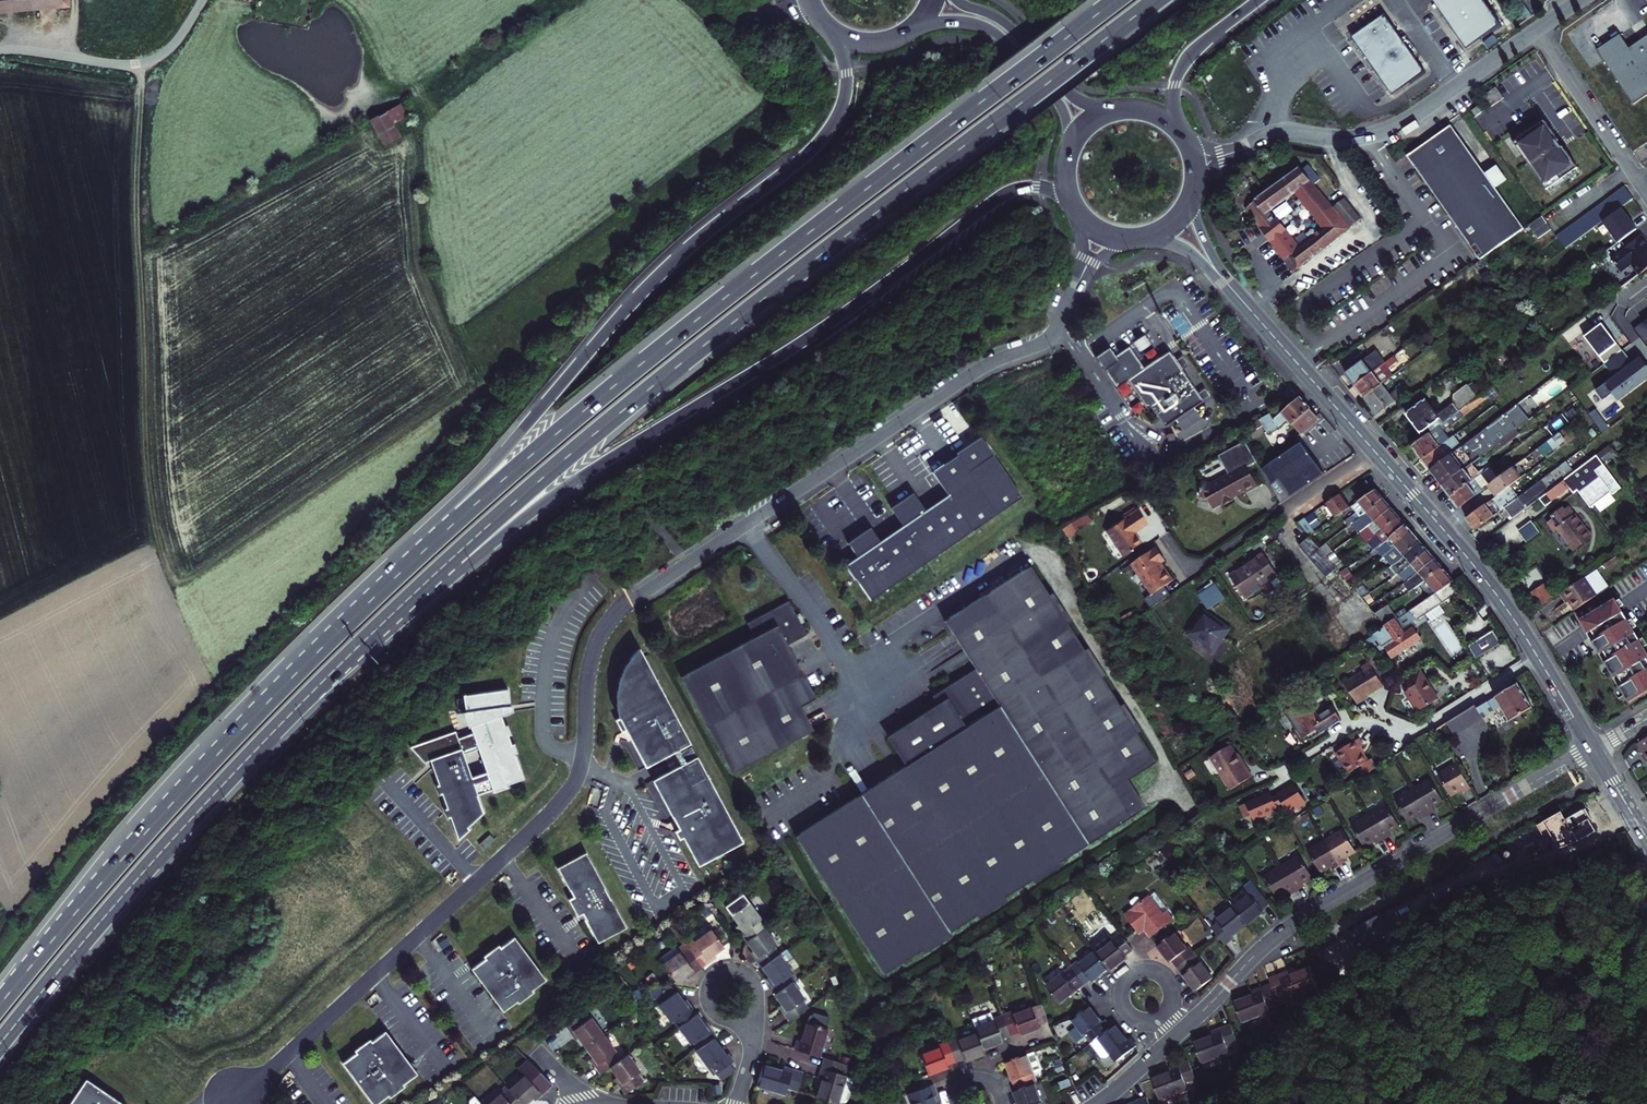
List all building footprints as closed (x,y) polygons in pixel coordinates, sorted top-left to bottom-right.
[(11,11),(10,0),(0,0),(0,11),(11,11)] [(21,0),(10,0),(11,11),(16,10),(21,10),(21,0)] [(21,10),(72,7),(71,0),(21,0),(21,10)] [(1466,49),(1502,25),(1484,0),(1434,0),(1466,49)] [(1384,12),(1348,36),(1388,95),(1424,72),(1384,12)] [(1597,49),(1633,104),(1646,94),(1646,35),(1629,47),(1619,34),(1612,38),(1597,49)] [(1424,59),(1417,49),(1412,52),(1419,61),(1424,59)] [(1493,92),(1477,103),(1484,113),(1500,102),(1493,92)] [(384,145),(401,135),(394,123),(407,116),(400,102),(369,120),(384,145)] [(1483,114),(1479,108),(1473,113),(1476,119),(1483,114)] [(1548,192),(1550,195),(1577,176),(1574,173),(1577,171),(1561,150),(1560,151),(1557,147),(1555,145),(1557,143),(1543,124),(1539,127),(1536,124),(1514,140),(1516,143),(1512,146),(1546,193),(1548,192)] [(1404,161),(1447,221),(1448,223),(1477,264),(1500,248),(1522,232),(1494,193),(1483,178),(1448,129),(1415,154),(1409,158),(1404,161)] [(1308,166),(1245,212),(1246,214),(1260,231),(1269,244),(1277,255),(1284,263),(1282,265),(1286,271),(1291,277),(1359,225),(1344,205),(1331,214),(1314,189),(1320,184),(1308,166)] [(1483,178),(1494,193),(1508,182),(1498,167),(1483,178)] [(1625,191),(1558,241),(1566,253),(1604,226),(1620,214),(1635,203),(1625,191)] [(1627,222),(1620,214),(1604,226),(1618,246),(1637,233),(1632,226),(1630,227),(1627,222)] [(1551,232),(1541,219),(1527,229),(1537,243),(1551,232)] [(1611,262),(1620,275),(1631,267),(1639,278),(1646,271),(1646,249),(1646,248),(1646,247),(1641,239),(1611,262)] [(1633,332),(1646,351),(1646,322),(1633,332)] [(1601,327),(1584,340),(1605,367),(1606,366),(1618,380),(1610,387),(1609,386),(1599,394),(1607,404),(1616,396),(1622,402),(1646,381),(1646,368),(1641,361),(1634,367),(1601,327)] [(1138,351),(1149,344),(1143,335),(1132,342),(1138,351)] [(1114,352),(1099,361),(1108,375),(1109,374),(1120,392),(1130,386),(1148,415),(1152,412),(1165,434),(1212,404),(1208,397),(1200,402),(1184,377),(1192,372),(1187,364),(1180,369),(1176,363),(1174,359),(1147,375),(1133,353),(1119,361),(1114,352)] [(1376,356),(1369,361),(1374,368),(1381,363),(1376,356)] [(1369,361),(1344,379),(1349,385),(1354,391),(1372,378),(1373,377),(1378,373),(1383,369),(1385,368),(1381,363),(1374,368),(1369,361)] [(1358,397),(1362,403),(1381,389),(1373,377),(1372,378),(1354,391),(1358,397)] [(1439,423),(1442,427),(1458,415),(1482,397),(1474,385),(1468,390),(1467,388),(1453,398),(1452,407),(1436,418),(1425,404),(1406,418),(1413,427),(1420,437),(1439,423)] [(1381,389),(1362,403),(1369,411),(1374,418),(1406,396),(1401,389),(1388,398),(1381,389)] [(1458,415),(1442,427),(1411,450),(1416,457),(1421,464),(1440,450),(1448,443),(1442,434),(1489,399),(1485,394),(1482,397),(1458,415)] [(1279,415),(1256,427),(1267,439),(1279,431),(1286,425),(1298,438),(1317,422),(1309,413),(1299,401),(1280,417),(1279,415)] [(1499,414),(1495,408),(1483,418),(1487,423),(1499,414)] [(1526,426),(1514,410),(1462,449),(1458,452),(1464,459),(1468,456),(1470,458),(1466,462),(1468,465),(1475,459),(1478,462),(1503,444),(1520,431),(1526,426)] [(1583,416),(1577,410),(1571,414),(1576,421),(1583,416)] [(1178,430),(1183,438),(1202,427),(1197,418),(1178,430)] [(1468,429),(1464,423),(1449,434),(1453,439),(1468,429)] [(1520,431),(1503,444),(1507,449),(1525,436),(1520,431)] [(976,441),(933,471),(936,475),(950,496),(941,503),(928,512),(913,490),(895,503),(892,505),(906,525),(907,525),(930,559),(1016,501),(976,441)] [(1448,443),(1440,450),(1443,454),(1454,446),(1451,442),(1448,443)] [(1440,450),(1421,464),(1423,467),(1428,475),(1458,452),(1462,449),(1460,447),(1456,449),(1454,446),(1443,454),(1440,450)] [(1300,447),(1260,474),(1280,508),(1322,479),(1311,462),(1300,447)] [(1545,447),(1523,463),(1527,468),(1534,462),(1536,464),(1550,454),(1545,447)] [(1243,500),(1256,493),(1245,473),(1256,467),(1245,448),(1216,464),(1226,482),(1207,492),(1200,491),(1197,504),(1206,506),(1207,508),(1212,516),(1221,511),(1222,512),(1231,506),(1230,504),(1233,502),(1236,500),(1237,501),(1242,498),(1243,500)] [(1636,460),(1629,451),(1624,456),(1630,464),(1636,460)] [(1458,452),(1428,475),(1435,483),(1441,491),(1466,471),(1471,468),(1468,465),(1466,462),(1464,459),(1458,452)] [(1595,460),(1561,485),(1532,507),(1535,511),(1538,514),(1568,493),(1570,496),(1603,471),(1595,460)] [(1510,524),(1526,511),(1524,509),(1570,475),(1564,467),(1512,505),(1501,513),(1506,519),(1510,524)] [(1449,501),(1474,482),(1466,471),(1441,491),(1444,495),(1449,501)] [(1619,494),(1603,471),(1570,496),(1571,498),(1576,496),(1588,513),(1609,498),(1611,500),(1619,494)] [(1510,473),(1504,478),(1512,488),(1517,484),(1510,473)] [(1480,478),(1474,482),(1449,501),(1451,505),(1457,513),(1481,495),(1488,489),(1480,478)] [(1488,506),(1504,494),(1512,488),(1504,478),(1498,482),(1488,489),(1481,495),(1485,501),(1488,506)] [(1374,493),(1356,506),(1349,511),(1353,516),(1342,524),(1345,528),(1347,527),(1381,501),(1378,498),(1374,493)] [(1474,534),(1501,513),(1512,505),(1504,494),(1488,506),(1465,523),(1469,528),(1474,534)] [(1339,498),(1324,508),(1334,522),(1349,511),(1344,504),(1339,498)] [(1354,536),(1388,510),(1384,505),(1381,501),(1347,527),(1354,536)] [(796,509),(783,518),(788,525),(801,516),(796,509)] [(1367,541),(1396,518),(1392,514),(1388,510),(1354,536),(1361,545),(1367,541)] [(1590,542),(1568,512),(1547,527),(1554,536),(1557,533),(1563,541),(1573,554),(1590,542)] [(1121,564),(1140,551),(1135,544),(1133,540),(1146,532),(1136,517),(1105,539),(1121,564)] [(1373,549),(1402,527),(1399,523),(1396,518),(1367,541),(1373,549)] [(1525,542),(1539,533),(1531,522),(1518,530),(1525,542)] [(874,598),(930,559),(907,525),(906,525),(893,535),(885,541),(874,525),(851,541),(862,556),(851,564),(874,598)] [(1302,525),(1296,530),(1305,542),(1312,537),(1302,525)] [(1405,530),(1402,527),(1373,549),(1380,557),(1408,534),(1405,530)] [(1413,539),(1408,534),(1380,557),(1387,567),(1417,544),(1413,539)] [(1308,544),(1298,553),(1325,585),(1335,576),(1330,569),(1323,561),(1315,551),(1308,544)] [(1421,549),(1417,544),(1387,567),(1382,571),(1389,579),(1402,569),(1424,553),(1421,549)] [(1328,557),(1320,548),(1315,551),(1323,561),(1328,557)] [(1428,558),(1424,553),(1402,569),(1410,579),(1432,563),(1428,558)] [(1164,568),(1155,555),(1128,573),(1141,592),(1143,591),(1151,602),(1143,608),(1148,616),(1169,602),(1163,594),(1171,588),(1163,575),(1160,571),(1164,568)] [(1336,565),(1329,556),(1328,557),(1323,561),(1330,569),(1336,565)] [(1263,558),(1230,581),(1245,603),(1264,590),(1278,580),(1270,568),(1263,558)] [(1436,566),(1432,563),(1410,579),(1416,588),(1418,586),(1439,570),(1436,566)] [(1336,565),(1330,569),(1335,576),(1338,579),(1345,573),(1338,564),(1336,565)] [(1048,597),(1032,570),(944,623),(972,673),(930,699),(936,706),(884,739),(902,768),(788,839),(879,976),(1143,812),(1126,783),(1154,766),(1136,737),(1139,736),(1123,707),(1119,709),(1101,681),(1106,678),(1086,651),(1084,652),(1065,624),(1068,622),(1051,595),(1048,597)] [(1439,570),(1418,586),(1421,590),(1425,587),(1434,598),(1447,589),(1452,586),(1445,578),(1439,570)] [(1278,580),(1264,590),(1268,597),(1283,587),(1278,580)] [(1566,606),(1572,614),(1594,599),(1582,582),(1558,598),(1563,606),(1564,608),(1566,606)] [(1215,589),(1203,598),(1212,611),(1225,603),(1215,589)] [(1447,589),(1434,598),(1407,617),(1413,627),(1423,620),(1437,611),(1454,600),(1447,589)] [(1537,613),(1551,603),(1542,590),(1528,600),(1537,613)] [(1203,598),(1198,601),(1207,615),(1212,611),(1203,598)] [(754,639),(682,678),(735,774),(811,734),(798,709),(813,701),(796,669),(784,646),(806,634),(788,602),(745,624),(754,639)] [(1613,603),(1579,625),(1584,633),(1597,652),(1630,706),(1646,696),(1646,656),(1618,611),(1613,603)] [(1437,611),(1423,620),(1428,627),(1441,618),(1439,615),(1437,611)] [(1392,627),(1381,614),(1373,620),(1383,633),(1392,627)] [(1223,628),(1204,615),(1187,639),(1214,657),(1231,633),(1223,628)] [(1392,627),(1383,633),(1372,641),(1373,642),(1362,650),(1366,656),(1370,653),(1372,655),(1376,652),(1379,657),(1385,653),(1392,663),(1409,652),(1418,646),(1412,637),(1415,635),(1410,629),(1413,627),(1407,617),(1392,627)] [(1475,664),(1499,648),(1491,636),(1466,651),(1475,664)] [(662,751),(690,737),(640,641),(634,648),(630,653),(625,661),(622,669),(619,676),(618,684),(617,691),(617,700),(618,706),(619,711),(615,713),(618,719),(622,726),(626,724),(645,760),(662,751)] [(1373,664),(1366,669),(1368,673),(1383,694),(1391,689),(1373,664)] [(1383,694),(1368,673),(1359,679),(1361,682),(1345,694),(1359,714),(1369,707),(1367,705),(1373,701),(1383,695),(1383,694)] [(1421,690),(1414,679),(1400,689),(1406,698),(1402,701),(1415,721),(1435,708),(1428,698),(1424,697),(1425,692),(1422,692),(1421,690)] [(1318,691),(1312,683),(1301,691),(1306,697),(1308,696),(1313,703),(1314,704),(1320,700),(1316,693),(1318,691)] [(514,710),(509,686),(464,696),(462,709),(469,727),(474,742),(482,767),(492,794),(497,792),(498,795),(506,792),(513,790),(512,787),(528,781),(518,752),(522,751),(518,740),(515,742),(511,732),(515,731),(512,721),(508,722),(505,713),(514,710)] [(1522,695),(1518,689),(1478,715),(1483,722),(1493,715),(1500,710),(1510,727),(1532,713),(1522,695)] [(1301,706),(1282,718),(1294,737),(1292,738),(1299,749),(1304,745),(1306,749),(1327,735),(1337,728),(1328,714),(1314,722),(1309,715),(1307,716),(1301,706)] [(1478,715),(1475,710),(1449,727),(1456,739),(1483,722),(1478,715)] [(483,797),(492,794),(482,767),(467,772),(459,747),(474,742),(469,727),(454,733),(451,725),(406,742),(415,766),(436,761),(445,784),(442,785),(446,795),(449,794),(453,808),(451,809),(454,819),(457,818),(465,840),(489,815),(483,797)] [(697,750),(690,737),(662,751),(669,764),(697,750)] [(1360,754),(1355,747),(1352,749),(1343,754),(1341,752),(1334,757),(1335,759),(1333,761),(1347,783),(1356,778),(1360,785),(1374,776),(1369,768),(1365,770),(1360,761),(1357,756),(1360,754)] [(741,835),(697,750),(669,764),(652,773),(677,821),(673,823),(675,827),(678,832),(681,830),(696,859),(741,835)] [(1238,760),(1233,752),(1214,765),(1235,797),(1256,782),(1251,775),(1249,776),(1238,760)] [(1470,793),(1456,769),(1438,780),(1450,800),(1457,795),(1460,793),(1462,798),(1470,793)] [(1411,796),(1426,820),(1433,816),(1430,812),(1434,810),(1441,805),(1428,786),(1411,796)] [(1291,794),(1284,799),(1274,805),(1275,808),(1273,809),(1270,810),(1267,803),(1235,818),(1240,829),(1248,825),(1251,832),(1264,827),(1275,821),(1274,819),(1281,816),(1286,824),(1303,812),(1291,794)] [(1394,807),(1406,826),(1412,823),(1417,820),(1419,824),(1426,820),(1411,796),(1394,807)] [(1369,822),(1384,846),(1391,842),(1388,838),(1393,835),(1399,831),(1386,811),(1369,822)] [(1579,847),(1584,855),(1602,843),(1599,838),(1591,824),(1593,823),(1589,818),(1587,813),(1562,828),(1564,831),(1564,834),(1569,844),(1572,845),(1575,849),(1579,847)] [(1384,846),(1369,822),(1352,833),(1364,852),(1371,848),(1375,846),(1377,850),(1384,846)] [(1243,836),(1251,832),(1248,825),(1240,829),(1243,836)] [(490,837),(478,846),(482,851),(494,842),(490,837)] [(1326,849),(1341,873),(1347,869),(1344,865),(1349,862),(1355,858),(1343,838),(1326,849)] [(584,849),(555,864),(571,893),(566,896),(571,905),(575,912),(580,910),(595,939),(624,924),(584,849)] [(1341,873),(1326,849),(1309,859),(1321,879),(1326,875),(1331,873),(1334,877),(1341,873)] [(1299,865),(1282,876),(1297,899),(1304,895),(1301,891),(1305,889),(1312,884),(1299,865)] [(1297,899),(1282,876),(1265,886),(1277,906),(1282,903),(1287,899),(1290,904),(1297,899)] [(1250,892),(1232,906),(1245,923),(1260,912),(1263,909),(1261,907),(1269,901),(1255,885),(1248,890),(1250,892)] [(1171,921),(1165,913),(1159,917),(1154,910),(1146,899),(1124,916),(1136,931),(1140,927),(1142,930),(1149,938),(1171,921)] [(748,939),(766,926),(762,919),(764,917),(752,900),(734,913),(740,921),(746,929),(743,931),(748,939)] [(1160,906),(1154,910),(1159,917),(1165,913),(1160,906)] [(1217,922),(1209,928),(1217,937),(1223,945),(1229,939),(1228,937),(1232,933),(1245,923),(1232,906),(1215,919),(1217,922)] [(1058,920),(1053,915),(1046,920),(1050,926),(1058,920)] [(740,927),(743,931),(746,929),(740,921),(737,924),(740,927)] [(776,944),(778,943),(766,926),(748,939),(754,948),(760,956),(758,958),(763,965),(781,952),(776,944)] [(716,927),(713,930),(718,937),(721,935),(716,927)] [(708,957),(715,953),(724,946),(718,937),(713,930),(712,929),(696,940),(697,942),(694,944),(690,939),(687,941),(690,947),(703,966),(711,960),(708,957)] [(544,976),(512,933),(498,944),(496,942),(489,948),(481,953),(483,955),(469,966),(501,1008),(515,998),(516,1000),(531,989),(530,987),(544,976)] [(1108,970),(1110,973),(1124,962),(1127,960),(1125,957),(1132,952),(1119,934),(1111,940),(1114,943),(1097,956),(1108,970)] [(1176,968),(1193,956),(1187,948),(1184,950),(1172,934),(1155,947),(1164,958),(1168,963),(1170,961),(1176,968)] [(677,980),(685,974),(693,968),(695,971),(703,966),(690,947),(687,941),(677,948),(676,946),(661,956),(664,962),(677,980)] [(763,965),(770,975),(774,982),(772,984),(777,991),(793,980),(796,978),(790,970),(792,969),(787,961),(795,956),(788,947),(781,952),(763,965)] [(755,953),(758,958),(760,956),(754,948),(752,949),(755,953)] [(1069,969),(1082,986),(1090,980),(1092,982),(1098,978),(1108,970),(1097,956),(1095,953),(1079,966),(1076,963),(1069,969)] [(1193,956),(1176,968),(1184,978),(1194,991),(1210,978),(1193,956)] [(693,973),(695,971),(693,968),(685,974),(687,977),(693,973)] [(1073,993),(1075,991),(1082,986),(1069,969),(1045,988),(1058,1005),(1073,993)] [(1285,974),(1268,981),(1269,984),(1275,999),(1284,995),(1286,1000),(1313,989),(1306,970),(1290,976),(1287,978),(1285,974)] [(793,980),(777,991),(774,993),(782,1004),(787,1010),(783,1012),(789,1020),(807,1007),(802,1000),(805,998),(793,980)] [(688,1007),(683,1000),(670,983),(651,985),(652,997),(662,996),(664,998),(658,1003),(670,1020),(673,1018),(678,1025),(695,1013),(689,1006),(688,1007)] [(1275,999),(1269,984),(1248,992),(1249,996),(1244,998),(1232,1002),(1238,1022),(1267,1012),(1266,1007),(1276,1003),(1275,999)] [(1040,1005),(1012,1016),(1011,1012),(1001,1016),(1009,1037),(1018,1033),(1019,1037),(1025,1035),(1041,1029),(1040,1027),(1048,1024),(1040,1005)] [(1097,1020),(1087,1008),(1072,1020),(1069,1021),(1083,1038),(1087,1035),(1093,1042),(1109,1029),(1104,1022),(1100,1025),(1097,1020)] [(585,1045),(603,1032),(591,1016),(588,1018),(582,1010),(565,1022),(570,1030),(573,1028),(578,1035),(585,1045)] [(977,1035),(983,1049),(995,1045),(1002,1042),(1002,1040),(1009,1037),(1001,1016),(993,1019),(990,1012),(971,1019),(977,1035)] [(715,1035),(710,1028),(707,1030),(702,1023),(695,1013),(678,1025),(691,1042),(692,1041),(697,1048),(712,1037),(715,1035)] [(793,1049),(818,1057),(826,1028),(807,1022),(801,1041),(796,1040),(795,1045),(793,1049)] [(1125,1038),(1114,1025),(1109,1029),(1093,1042),(1090,1045),(1101,1058),(1105,1058),(1110,1055),(1117,1063),(1137,1046),(1131,1039),(1127,1041),(1125,1038)] [(1236,1043),(1229,1025),(1209,1033),(1210,1035),(1206,1037),(1192,1043),(1199,1064),(1227,1053),(1225,1047),(1236,1043)] [(615,1049),(603,1032),(585,1045),(593,1056),(598,1062),(595,1064),(601,1072),(611,1065),(618,1059),(612,1051),(615,1049)] [(338,1067),(366,1103),(379,1103),(384,1100),(385,1102),(401,1090),(399,1088),(413,1078),(381,1035),(367,1046),(366,1044),(359,1049),(350,1055),(352,1057),(338,1067)] [(970,1060),(985,1055),(983,1049),(977,1035),(958,1042),(957,1039),(948,1043),(955,1063),(963,1059),(965,1063),(970,1060)] [(732,1060),(727,1052),(725,1054),(719,1046),(712,1037),(697,1048),(694,1050),(707,1067),(709,1065),(716,1073),(720,1070),(729,1063),(732,1060)] [(945,1070),(949,1068),(947,1065),(955,1063),(948,1043),(939,1046),(940,1048),(921,1056),(928,1076),(945,1070)] [(623,1082),(621,1084),(626,1092),(644,1079),(638,1071),(640,1069),(628,1052),(618,1059),(611,1065),(618,1076),(623,1082)] [(1035,1052),(1008,1063),(1013,1078),(1018,1091),(1036,1084),(1039,1084),(1034,1072),(1039,1071),(1041,1067),(1035,1052)] [(549,1081),(525,1057),(513,1067),(519,1074),(504,1087),(519,1103),(528,1096),(534,1091),(536,1093),(549,1081)] [(817,1097),(836,1103),(844,1076),(840,1075),(843,1065),(823,1058),(820,1069),(818,1077),(822,1079),(817,1097)] [(1193,1080),(1186,1061),(1167,1069),(1168,1073),(1164,1075),(1149,1080),(1156,1100),(1185,1090),(1183,1084),(1193,1080)] [(729,1063),(720,1070),(724,1075),(733,1068),(729,1063)] [(784,1095),(786,1087),(795,1090),(802,1072),(783,1066),(782,1071),(761,1065),(759,1074),(756,1086),(784,1095)] [(844,1076),(836,1103),(840,1103),(843,1103),(851,1078),(844,1076)] [(70,1103),(123,1103),(87,1079),(70,1103)] [(1015,1092),(1020,1103),(1043,1103),(1036,1084),(1018,1091),(1015,1092)] [(932,1100),(930,1096),(934,1094),(931,1085),(907,1094),(911,1103),(933,1103),(932,1100)] [(519,1103),(504,1087),(497,1093),(496,1092),(482,1103),(519,1103)] [(470,1093),(465,1098),(465,1102),(467,1103),(480,1103),(470,1093)]
